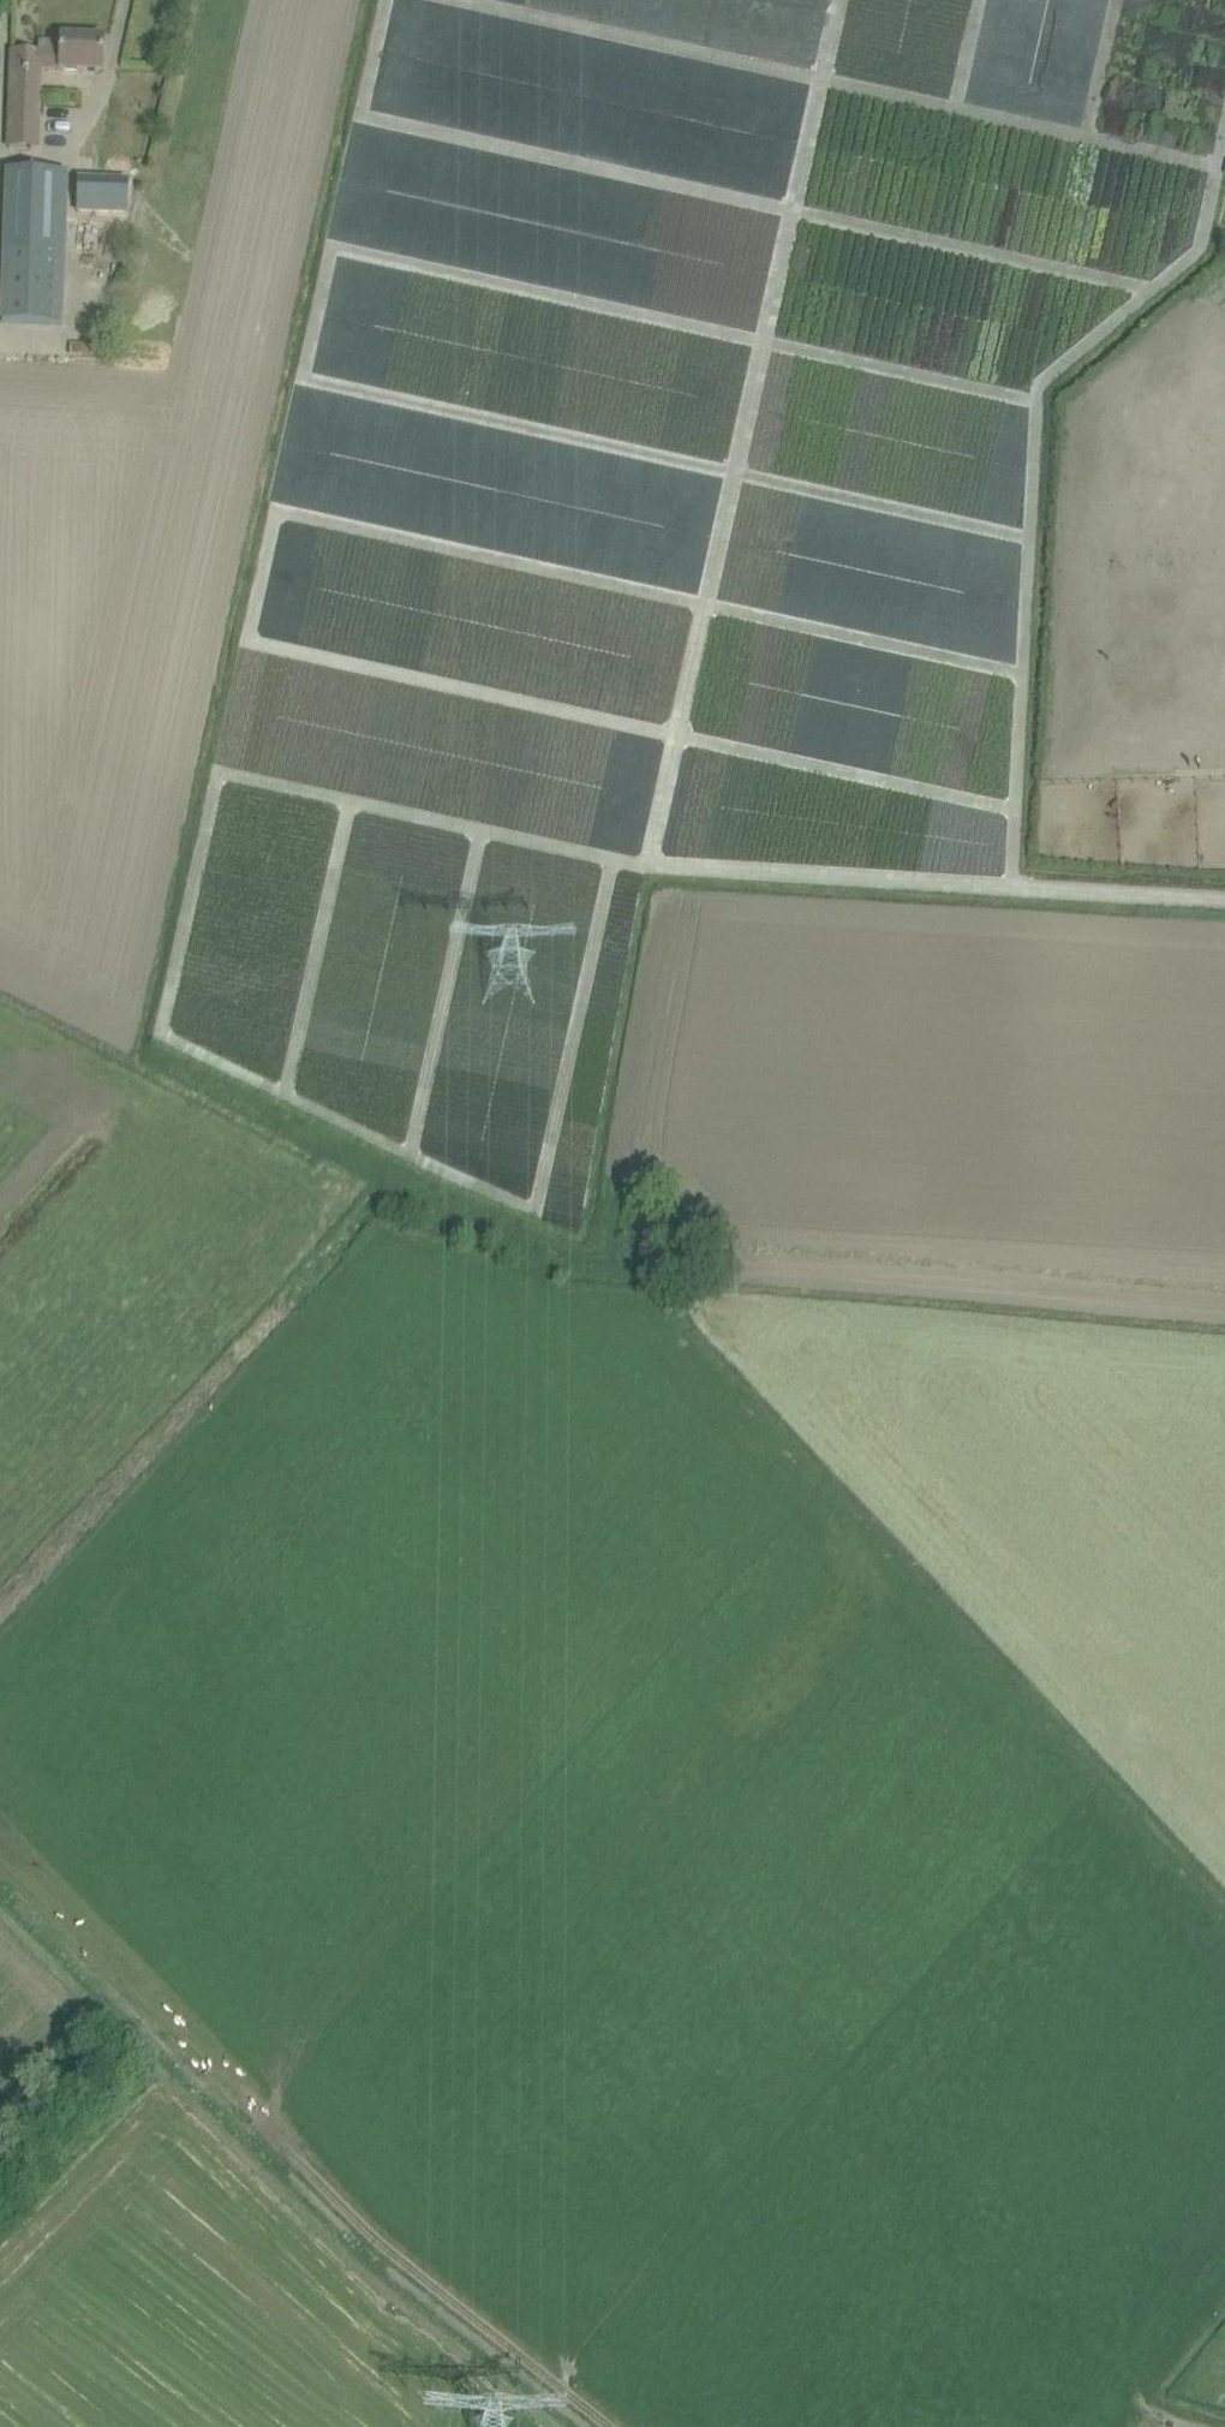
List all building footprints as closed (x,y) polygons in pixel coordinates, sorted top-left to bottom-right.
[(13,51),(9,147),(38,148),(41,67),(60,68),(60,69),(103,70),(104,37),(62,35),(61,43),(41,42),(40,52),(13,51)] [(8,172),(3,323),(62,325),(68,174),(8,172)]
